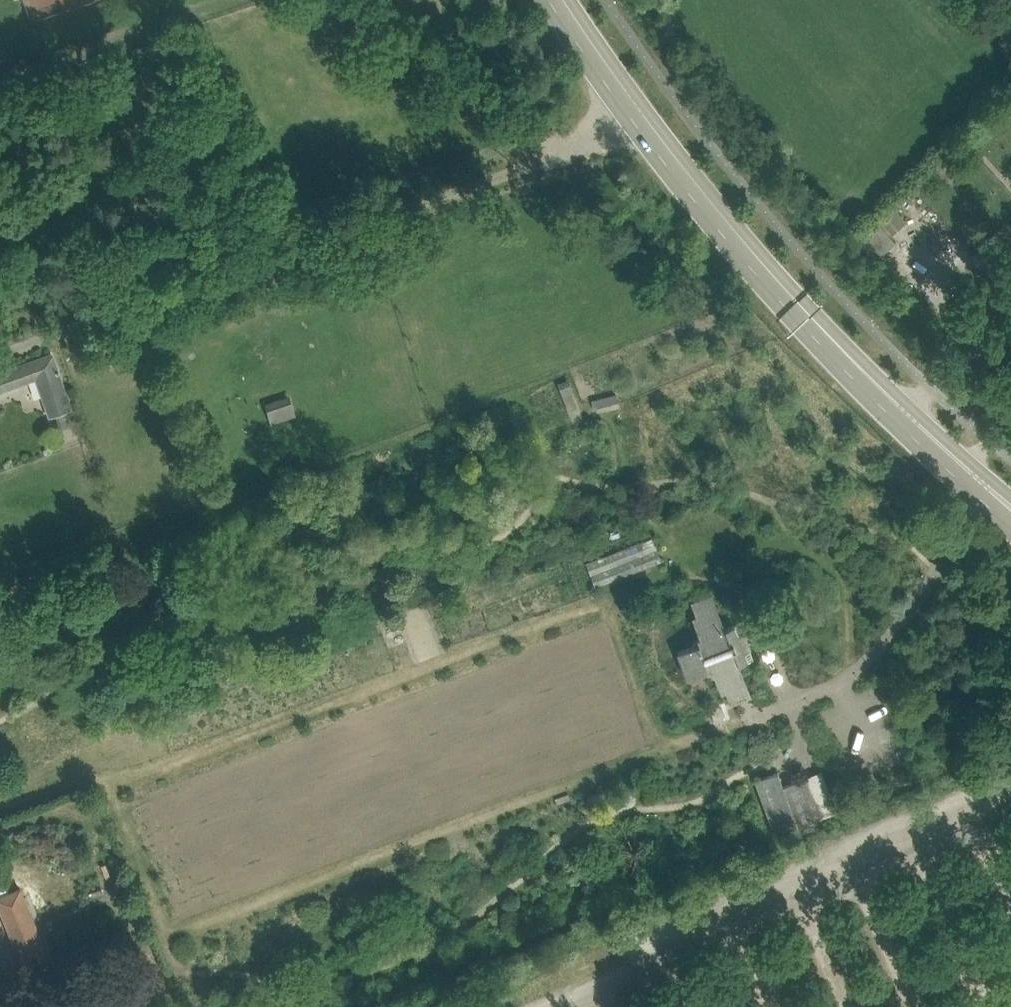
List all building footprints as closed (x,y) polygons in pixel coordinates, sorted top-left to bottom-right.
[(4,391),(4,390),(38,377),(51,416),(70,409),(57,373),(59,372),(58,370),(57,371),(51,354),(0,373),(0,392),(4,391)] [(565,380),(556,384),(562,397),(571,394),(565,380)] [(595,413),(619,407),(615,393),(592,399),(595,413)] [(272,421),(295,413),(289,398),(266,406),(272,421)] [(585,560),(594,585),(663,560),(653,535),(585,560)] [(695,605),(697,624),(695,625),(700,638),(697,639),(698,640),(695,641),(693,647),(678,652),(681,659),(680,664),(682,668),(685,671),(688,678),(702,672),(710,674),(711,674),(713,674),(718,687),(721,686),(732,701),(747,695),(736,665),(750,659),(752,656),(740,625),(736,624),(722,629),(710,599),(695,605)] [(754,781),(768,817),(775,836),(821,818),(805,777),(783,786),(778,772),(754,781)] [(0,897),(0,908),(24,967),(48,957),(20,888),(0,897)]
